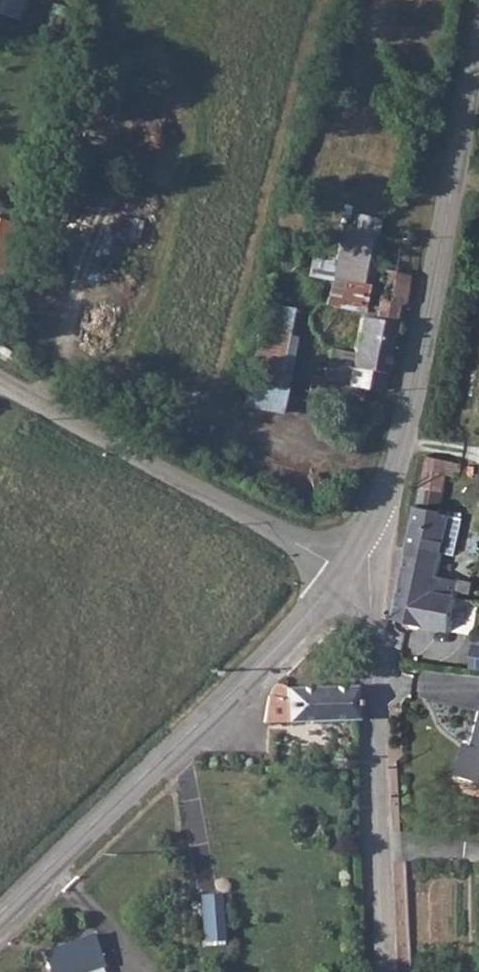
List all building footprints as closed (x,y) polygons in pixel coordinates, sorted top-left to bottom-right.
[(28,0),(0,0),(0,14),(22,21),(28,0)] [(9,220),(0,219),(0,257),(9,220)] [(363,318),(379,242),(345,235),(328,309),(363,318)] [(407,310),(416,250),(379,242),(363,318),(352,359),(333,354),(326,381),(333,385),(331,398),(362,407),(368,393),(382,396),(399,319),(407,310)] [(281,413),(294,334),(285,332),(290,307),(261,302),(244,407),(281,413)] [(430,459),(410,560),(447,567),(449,554),(458,557),(466,522),(445,516),(453,481),(462,482),(465,468),(430,459)] [(446,579),(447,567),(410,560),(397,625),(445,634),(452,595),(454,590),(456,581),(446,579)] [(456,581),(454,590),(462,591),(465,583),(456,581)] [(458,600),(449,628),(464,633),(474,605),(458,600)] [(462,672),(478,673),(478,653),(463,652),(462,672)] [(265,722),(356,720),(356,702),(354,689),(270,691),(265,696),(265,722)] [(478,785),(478,764),(472,763),(469,784),(478,785)] [(197,893),(200,940),(222,939),(220,892),(197,893)] [(69,969),(76,966),(79,971),(85,971),(103,964),(105,959),(109,956),(107,949),(97,951),(91,938),(61,952),(69,969)]
